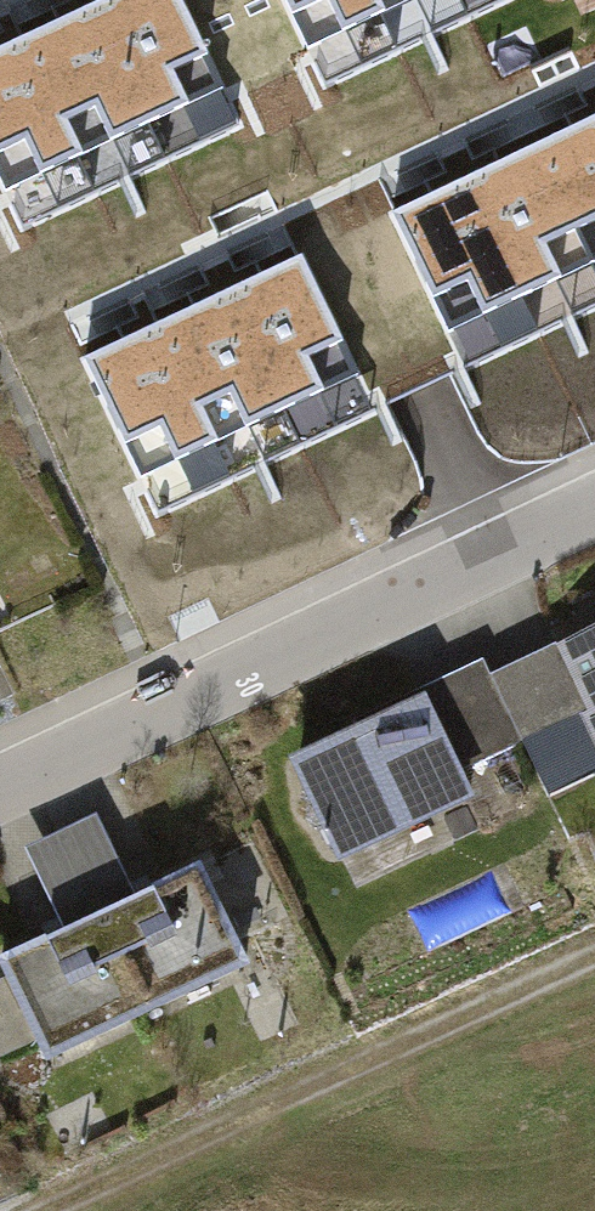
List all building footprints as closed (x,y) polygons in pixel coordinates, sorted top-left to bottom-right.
[(97,10),(151,123),(221,89),(178,0),(119,0),(97,10)] [(308,44),(381,9),(377,0),(287,0),(308,44)] [(381,9),(399,0),(377,0),(381,9)] [(97,10),(24,45),(78,158),(151,123),(97,10)] [(0,57),(0,184),(4,193),(78,158),(24,45),(0,57)] [(537,144),(591,256),(594,254),(594,116),(537,144)] [(537,144),(464,178),(518,291),(591,256),(537,144)] [(464,178),(391,213),(445,326),(518,291),(464,178)] [(300,259),(230,292),(284,405),(355,371),(300,259)] [(230,292),(157,327),(211,439),(284,405),(230,292)] [(157,327),(84,362),(138,474),(211,439),(157,327)] [(486,689),(520,766),(581,739),(594,769),(594,641),(486,689)] [(479,785),(520,766),(486,689),(294,775),(342,882),(493,815),(479,785)] [(112,817),(77,833),(166,1022),(273,973),(222,864),(149,898),(112,817)] [(52,1075),(166,1022),(77,833),(37,851),(75,933),(1,967),(52,1075)]
